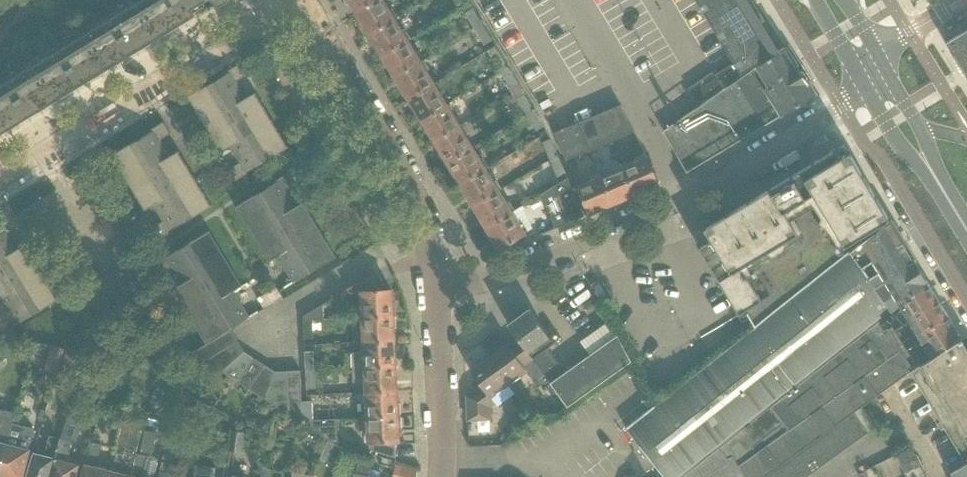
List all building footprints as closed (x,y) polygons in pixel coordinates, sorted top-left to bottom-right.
[(112,18),(132,50),(184,19),(173,0),(142,0),(112,18)] [(184,19),(193,13),(191,9),(205,0),(173,0),(184,19)] [(356,13),(378,0),(345,0),(347,4),(350,2),(356,13)] [(369,34),(395,19),(384,0),(378,0),(356,13),(369,34)] [(729,52),(735,62),(741,72),(781,47),(770,29),(753,0),(697,0),(729,52)] [(465,13),(475,29),(484,24),(474,8),(465,13)] [(112,18),(60,50),(80,82),(132,50),(112,18)] [(369,34),(382,56),(408,40),(395,19),(369,34)] [(476,28),(474,29),(484,45),(493,40),(483,24),(476,28)] [(945,43),(953,56),(952,56),(954,60),(958,58),(964,69),(961,71),(963,74),(964,74),(966,78),(966,29),(964,31),(945,43)] [(382,56),(395,77),(421,62),(408,40),(382,56)] [(699,105),(664,131),(677,154),(686,172),(689,170),(815,95),(785,44),(782,46),(781,47),(741,72),(722,84),(724,88),(723,88),(699,105)] [(60,50),(8,81),(28,114),(80,82),(60,50)] [(499,51),(491,56),(500,72),(501,72),(508,67),(499,51)] [(395,77),(408,99),(434,83),(421,62),(395,77)] [(735,62),(716,74),(722,84),(741,72),(735,62)] [(229,170),(236,181),(248,173),(247,172),(288,146),(256,94),(246,100),(236,83),(247,76),(240,63),(227,72),(228,73),(188,98),(221,152),(230,146),(241,163),(229,170)] [(501,72),(500,72),(510,88),(518,83),(508,67),(501,72)] [(712,72),(688,89),(699,105),(723,88),(712,72)] [(0,86),(0,131),(28,114),(8,81),(0,86)] [(408,99),(421,120),(447,104),(434,83),(408,99)] [(525,94),(517,99),(526,115),(527,115),(534,110),(525,94)] [(421,120),(433,142),(459,126),(447,104),(421,120)] [(590,151),(633,132),(621,105),(578,123),(590,151)] [(527,115),(526,115),(536,131),(544,126),(534,110),(527,115)] [(153,228),(159,239),(172,231),(171,230),(211,205),(179,151),(169,157),(159,140),(170,133),(163,122),(150,130),(151,132),(111,157),(144,210),(153,205),(163,222),(153,228)] [(578,123),(555,133),(568,161),(590,151),(578,123)] [(437,154),(443,165),(472,147),(459,126),(433,142),(440,153),(437,154)] [(551,139),(542,142),(549,159),(558,156),(551,139)] [(710,239),(698,246),(738,314),(745,310),(753,324),(755,327),(856,247),(888,222),(887,220),(889,219),(844,143),(703,228),(710,239)] [(453,175),(459,184),(485,169),(472,147),(443,165),(450,176),(453,175)] [(646,155),(623,165),(635,194),(658,184),(646,155)] [(558,156),(549,159),(557,177),(565,174),(558,156)] [(623,165),(600,175),(612,204),(635,194),(623,165)] [(459,184),(472,206),(498,190),(485,169),(459,184)] [(284,287),(284,288),(336,257),(303,202),(294,207),(284,191),(295,184),(288,173),(275,181),(275,182),(235,206),(268,261),(277,256),(293,281),(284,287)] [(612,204),(600,175),(577,184),(589,213),(612,204)] [(566,178),(541,194),(542,196),(555,228),(584,216),(568,178),(567,178),(566,178)] [(472,206),(485,227),(511,212),(498,190),(472,206)] [(511,212),(485,227),(486,229),(483,230),(489,240),(492,238),(498,249),(524,234),(511,212)] [(6,333),(18,326),(18,324),(58,299),(25,245),(16,250),(6,233),(17,227),(10,215),(0,221),(0,299),(10,315),(0,321),(0,323),(6,333)] [(735,457),(740,466),(756,453),(788,430),(787,429),(787,428),(782,421),(770,406),(927,281),(922,273),(919,268),(914,260),(890,220),(888,222),(856,247),(755,327),(668,395),(655,406),(636,421),(628,428),(667,476),(690,476),(735,457)] [(173,289),(206,343),(258,312),(257,311),(248,316),(233,291),(242,285),(209,231),(168,255),(168,254),(155,262),(161,273),(172,266),(182,283),(173,289)] [(376,272),(347,288),(350,294),(360,293),(360,302),(361,317),(394,315),(394,303),(390,303),(390,290),(386,290),(376,272)] [(756,453),(740,466),(746,476),(763,476),(769,472),(779,465),(788,459),(797,452),(806,445),(816,438),(825,432),(834,425),(843,418),(852,411),(861,405),(862,406),(865,404),(893,383),(910,372),(909,370),(922,360),(960,336),(957,331),(956,329),(947,315),(927,281),(770,406),(782,421),(787,428),(787,429),(788,430),(756,453)] [(276,287),(257,299),(263,309),(283,297),(276,287)] [(303,320),(312,320),(324,320),(323,304),(303,316),(303,320)] [(507,324),(518,339),(527,352),(549,336),(529,308),(507,324)] [(361,317),(352,318),(354,343),(359,342),(362,342),(392,341),(392,328),(395,328),(394,315),(361,317)] [(312,320),(303,320),(304,339),(313,338),(312,320)] [(192,352),(205,360),(238,341),(231,329),(192,352)] [(532,359),(536,364),(567,406),(631,361),(617,335),(565,372),(547,348),(532,359)] [(960,336),(922,360),(909,370),(910,372),(965,463),(966,462),(966,348),(960,336)] [(157,361),(168,367),(180,345),(169,339),(157,361)] [(507,345),(489,358),(508,384),(536,364),(532,359),(527,352),(518,339),(508,346),(507,345)] [(205,360),(222,371),(244,351),(238,341),(205,360)] [(359,353),(350,353),(351,368),(394,366),(392,341),(362,342),(363,352),(360,352),(359,353)] [(51,345),(44,370),(56,373),(64,348),(62,348),(61,348),(51,345)] [(71,349),(67,365),(79,368),(82,352),(71,349)] [(222,371),(239,382),(254,358),(244,351),(222,371)] [(304,351),(306,370),(315,370),(313,351),(304,351)] [(239,382),(249,388),(265,365),(254,358),(239,382)] [(508,384),(489,358),(470,371),(481,385),(466,395),(467,420),(490,419),(489,408),(495,404),(490,397),(508,384)] [(249,388),(266,399),(275,372),(265,365),(249,388)] [(394,366),(351,368),(352,383),(360,383),(361,383),(364,383),(364,392),(395,391),(394,366)] [(288,371),(290,415),(304,423),(304,421),(302,402),(300,370),(288,371)] [(315,370),(306,370),(307,388),(316,388),(315,370)] [(266,399),(290,415),(288,371),(275,372),(266,399)] [(395,391),(364,392),(365,403),(365,404),(366,417),(400,415),(399,404),(396,404),(395,391)] [(311,401),(302,402),(304,421),(313,420),(311,401)] [(876,428),(862,406),(861,405),(852,411),(867,433),(868,433),(876,428)] [(198,407),(193,428),(204,430),(208,409),(198,407)] [(0,410),(0,464),(5,443),(7,443),(12,424),(14,413),(0,410)] [(859,439),(867,433),(852,411),(843,418),(859,439)] [(50,476),(75,476),(75,475),(78,464),(77,464),(79,458),(69,455),(72,442),(76,443),(82,419),(67,415),(60,439),(50,476)] [(400,415),(366,417),(366,421),(367,432),(367,443),(368,448),(395,456),(394,441),(398,441),(397,428),(400,428),(400,421),(400,415)] [(849,445),(859,439),(843,418),(834,425),(849,445)] [(313,420),(304,421),(304,423),(328,440),(337,443),(336,419),(313,420)] [(25,463),(33,429),(12,424),(7,443),(5,443),(0,464),(0,476),(3,476),(22,476),(25,463)] [(840,452),(849,445),(834,425),(825,432),(840,452)] [(137,454),(143,430),(130,427),(125,451),(124,451),(122,459),(115,457),(112,470),(108,469),(106,476),(132,476),(137,454)] [(231,430),(228,450),(241,452),(243,431),(231,430)] [(170,474),(179,435),(167,432),(157,476),(183,476),(170,474)] [(825,432),(816,438),(831,459),(840,452),(825,432)] [(26,476),(50,476),(60,439),(49,436),(45,455),(32,452),(29,463),(26,476)] [(816,438),(806,445),(821,465),(831,459),(816,438)] [(108,469),(89,465),(91,454),(99,456),(102,445),(90,442),(84,464),(83,464),(80,476),(106,476),(108,469)] [(806,445),(797,452),(812,472),(821,465),(806,445)] [(904,450),(895,454),(904,474),(913,470),(904,450)] [(788,459),(801,476),(805,476),(812,472),(797,452),(788,459)] [(132,476),(142,476),(147,456),(137,454),(132,476)] [(740,466),(735,457),(690,476),(746,476),(740,466)] [(779,465),(787,476),(801,476),(788,459),(779,465)] [(965,463),(965,464),(950,473),(952,476),(966,476),(966,462),(965,463)] [(392,476),(415,476),(417,468),(395,463),(392,476)] [(769,472),(773,476),(787,476),(779,465),(769,472)] [(214,467),(213,467),(212,470),(195,466),(194,466),(194,467),(193,476),(213,476),(214,467)]
